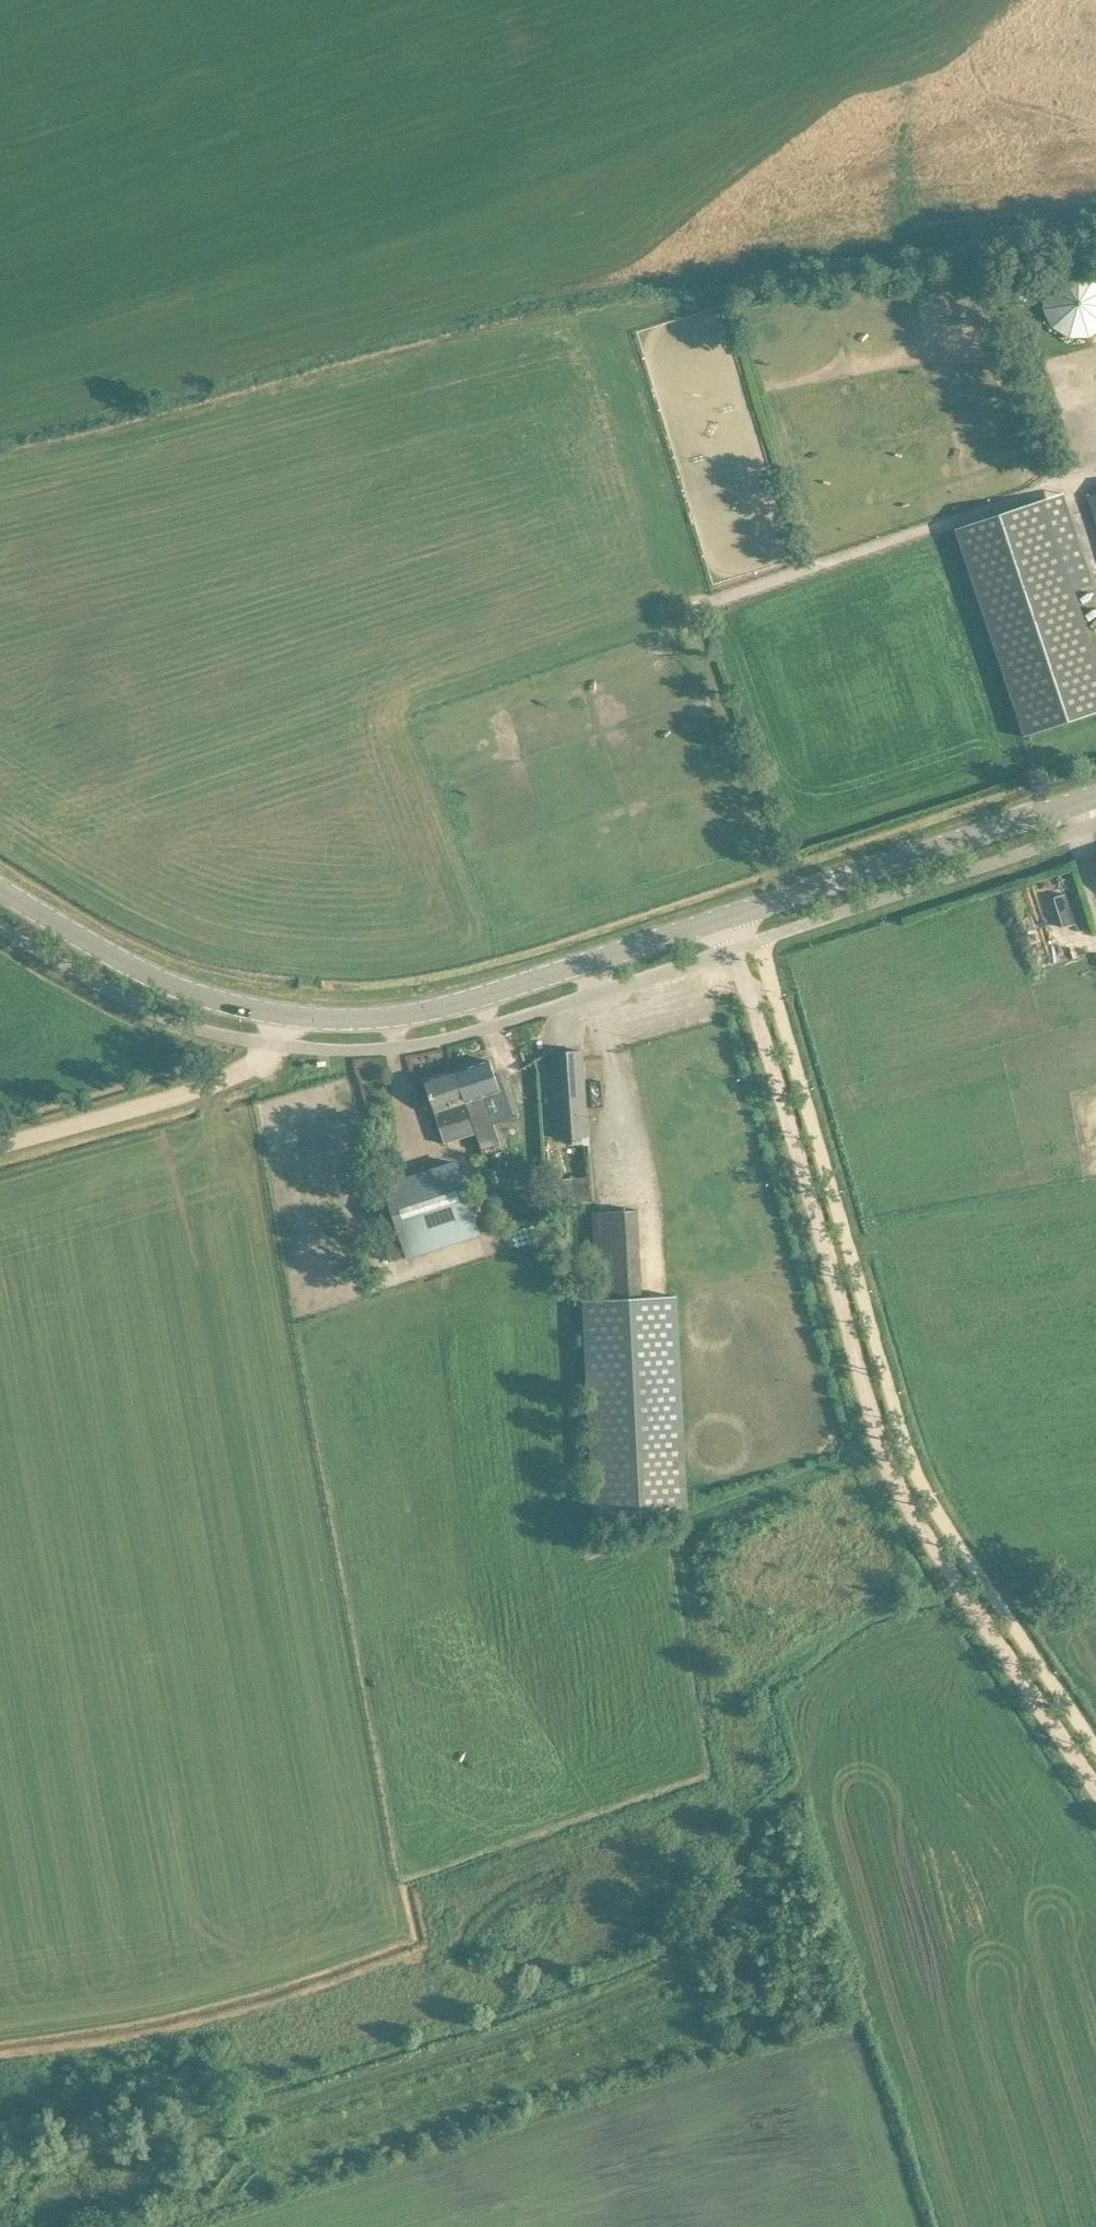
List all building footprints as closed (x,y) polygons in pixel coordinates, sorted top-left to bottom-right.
[(1062,341),(1095,328),(1095,278),(1046,297),(1062,341)] [(958,527),(1024,734),(1095,710),(1095,654),(1068,567),(1060,542),(1046,499),(958,527)] [(1065,925),(1089,917),(1081,888),(1056,895),(1065,925)] [(590,1155),(583,1055),(582,1055),(583,1075),(554,1077),(558,1138),(587,1136),(588,1155),(590,1155)] [(489,1060),(456,1071),(472,1118),(471,1118),(482,1151),(495,1147),(490,1132),(511,1126),(515,1137),(541,1128),(526,1087),(500,1096),(508,1119),(487,1125),(479,1098),(499,1091),(489,1060)] [(425,1081),(431,1102),(440,1128),(471,1118),(472,1118),(456,1071),(425,1081)] [(390,1196),(372,1202),(392,1261),(410,1255),(480,1231),(456,1161),(408,1178),(399,1152),(377,1160),(390,1196)] [(593,1212),(594,1234),(598,1297),(583,1299),(592,1519),(688,1513),(677,1295),(641,1297),(637,1210),(593,1212)]
